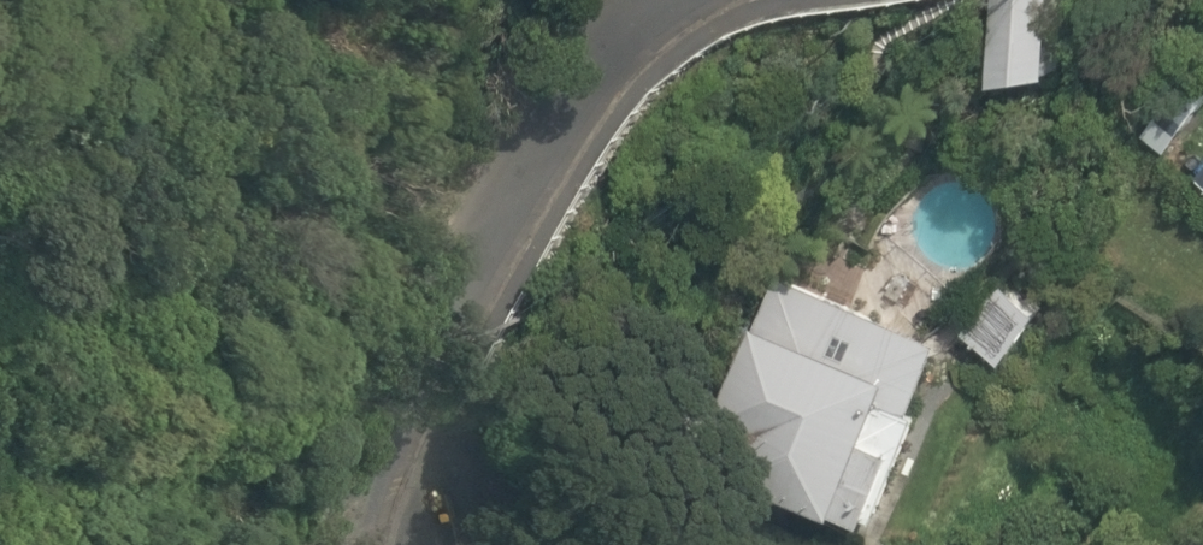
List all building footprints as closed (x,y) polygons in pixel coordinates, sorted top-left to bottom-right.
[(1018,87),(1070,79),(1058,0),(1004,0),(1018,87)] [(964,320),(1002,351),(1046,299),(1008,267),(964,320)] [(848,498),(877,510),(919,409),(912,406),(942,335),(780,268),(732,383),(740,386),(730,408),(765,422),(748,463),(846,503),(848,498)]
